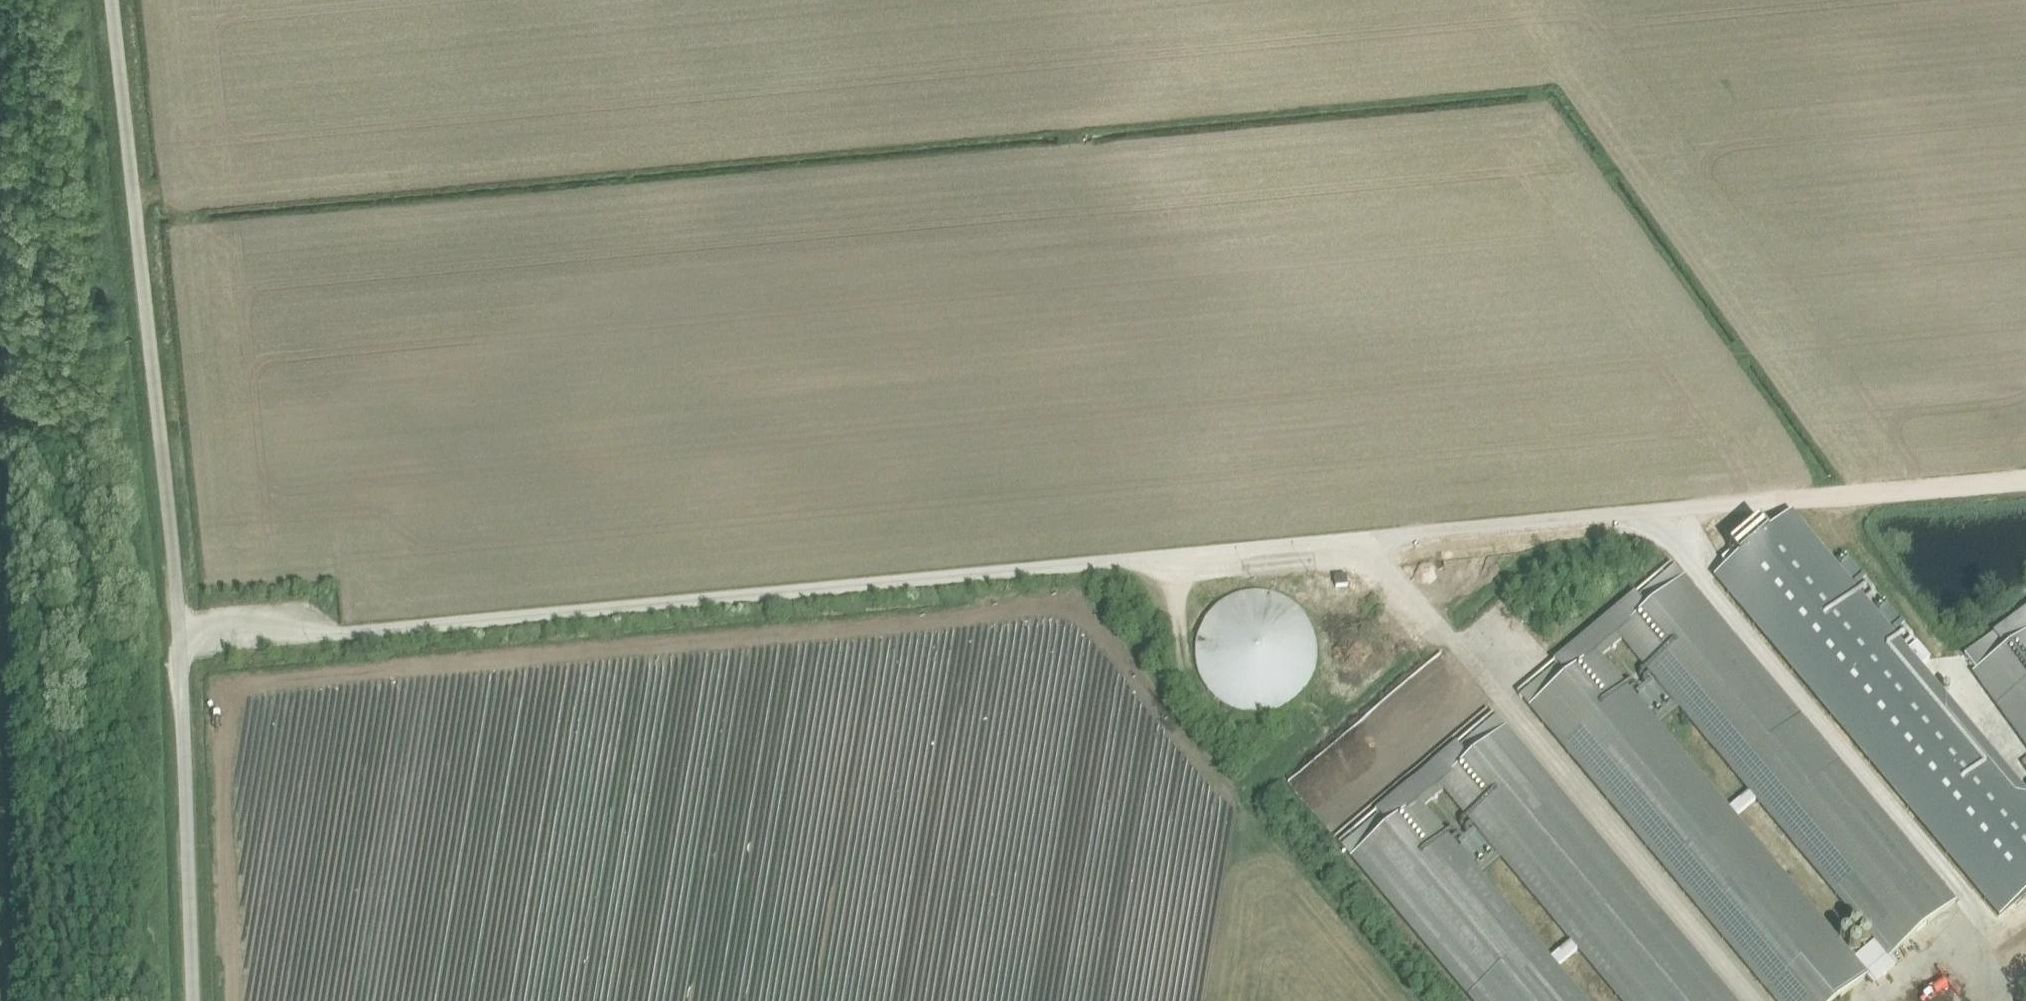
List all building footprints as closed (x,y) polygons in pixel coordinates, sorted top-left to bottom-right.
[(1713,578),(1998,917),(2025,893),(2025,792),(1921,666),(1929,659),(1916,643),(1907,650),(1791,512),(1788,516),(1777,525),(1713,578)] [(1956,900),(1683,575),(1682,575),(1674,565),(1636,596),(1632,592),(1552,660),(1555,664),(1519,695),(1529,706),(1528,707),(1775,1000),(1834,1000),(1866,975),(1873,983),(1896,964),(1889,956),(1956,900)] [(1213,703),(1268,709),(1307,699),(1313,647),(1300,598),(1251,592),(1206,603),(1200,654),(1213,703)] [(1964,654),(1976,670),(1972,673),(2025,748),(2025,609),(1964,654)] [(1505,725),(1504,725),(1496,715),(1458,746),(1455,742),(1374,810),(1377,814),(1341,845),(1351,856),(1350,857),(1471,1000),(1588,1000),(1559,965),(1578,949),(1621,1000),(1737,1000),(1505,725)]
